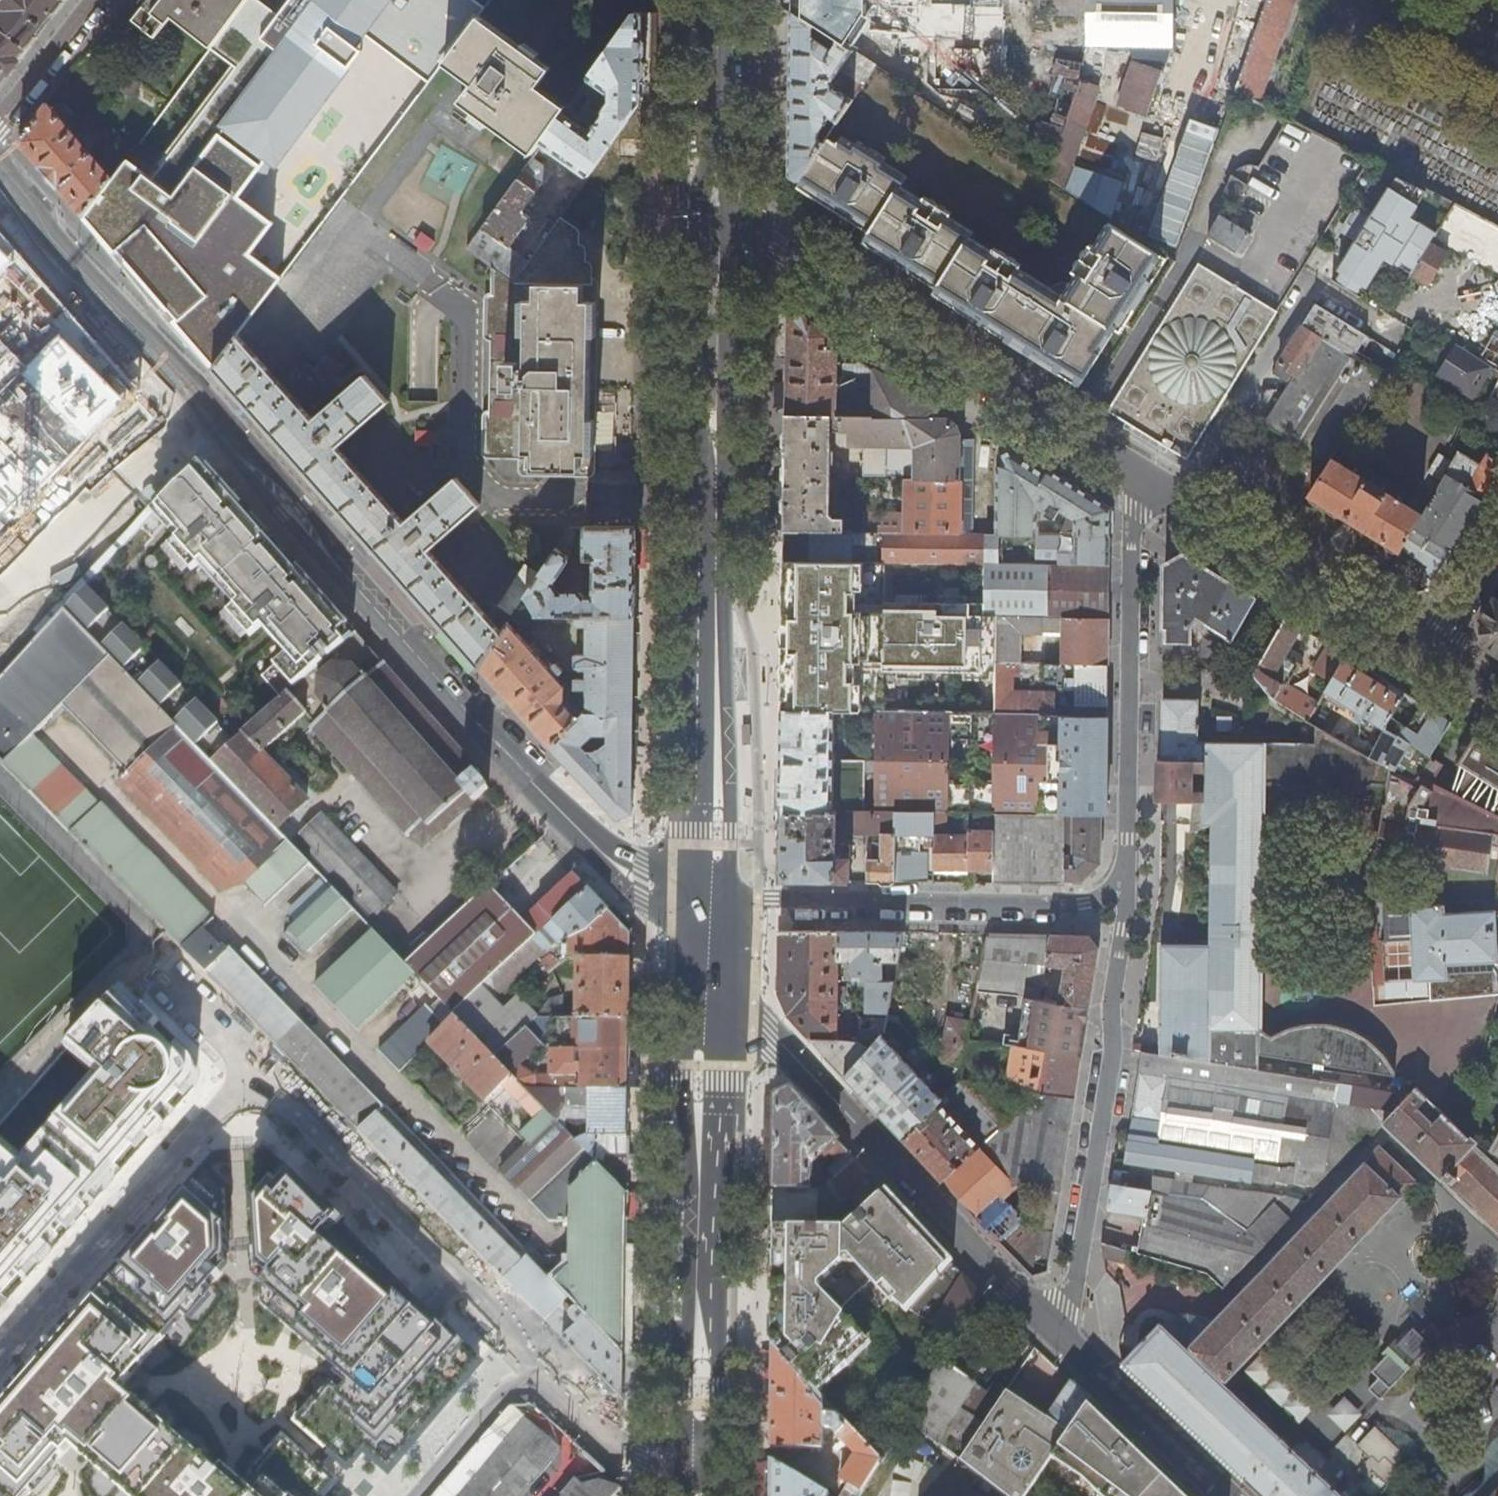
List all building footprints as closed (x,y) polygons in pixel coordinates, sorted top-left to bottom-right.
[(5,9),(0,15),(0,21),(28,47),(64,0),(0,0),(0,4),(5,9)] [(283,279),(250,253),(273,223),(242,200),(268,160),(276,169),(370,38),(430,83),(446,62),(480,16),(486,8),(476,0),(289,0),(278,14),(260,0),(248,0),(245,5),(207,55),(231,74),(153,178),(128,160),(116,176),(86,216),(218,367),(242,335),(283,279)] [(207,55),(245,5),(238,0),(146,0),(126,26),(149,43),(165,24),(207,55)] [(794,10),(815,24),(838,39),(846,44),(864,16),(860,14),(860,0),(794,0),(794,10)] [(1239,78),(1264,87),(1294,0),(1266,0),(1239,78)] [(544,143),(590,175),(643,99),(644,52),(645,1),(568,109),(563,116),(544,143)] [(857,79),(863,83),(876,64),(846,44),(838,39),(833,49),(816,38),(815,24),(794,10),(792,136),(791,176),(800,179),(824,143),(818,139),(818,132),(829,115),(838,121),(853,99),(847,95),(834,86),(832,81),(841,68),(857,79)] [(552,70),(480,16),(446,62),(462,74),(476,85),(462,104),(489,123),(534,156),(544,143),(563,116),(568,109),(539,88),(552,70)] [(28,47),(0,21),(0,82),(28,47)] [(1050,77),(1074,77),(1073,61),(1049,61),(1050,77)] [(863,83),(857,79),(847,95),(853,99),(863,83)] [(1109,206),(1116,177),(1076,169),(1095,84),(1071,79),(1062,122),(1036,116),(1032,136),(1053,140),(1042,191),(1109,206)] [(116,176),(50,102),(19,141),(86,216),(116,176)] [(838,143),(828,137),(824,143),(800,179),(800,180),(875,227),(868,237),(941,283),(938,288),(1042,354),(1040,358),(1054,366),(1057,363),(1071,372),(1079,369),(1111,317),(1116,320),(1159,253),(1108,220),(1069,282),(1066,279),(1059,279),(1052,281),(1048,286),(969,238),(972,233),(901,186),(907,177),(843,136),(838,143)] [(533,168),(528,165),(520,176),(468,248),(490,264),(499,270),(515,281),(525,267),(492,243),(496,237),(509,247),(532,216),(523,210),(543,183),(529,174),(533,168)] [(1231,174),(1223,191),(1239,201),(1249,184),(1231,174)] [(1423,190),(1397,177),(1371,219),(1357,211),(1344,231),(1358,240),(1331,283),(1358,300),(1382,259),(1406,275),(1407,274),(1426,243),(1433,231),(1407,216),(1423,190)] [(1212,232),(1210,231),(1209,234),(1241,254),(1251,237),(1236,228),(1239,223),(1231,217),(1233,213),(1220,205),(1223,213),(1212,232)] [(567,232),(555,223),(525,267),(515,281),(499,270),(499,300),(493,300),(493,335),(515,336),(515,351),(506,351),(506,362),(491,362),(491,394),(505,394),(505,404),(514,404),(514,420),(491,419),(491,455),(527,455),(527,470),(592,470),(593,374),(594,283),(587,283),(587,268),(574,268),(574,250),(567,250),(567,232)] [(1497,265),(1497,227),(1492,224),(1441,306),(1458,316),(1472,307),(1497,265)] [(428,251),(435,242),(422,232),(421,233),(413,244),(426,254),(428,251)] [(1443,254),(1426,243),(1407,274),(1425,284),(1443,254)] [(1199,264),(1107,410),(1174,452),(1265,304),(1199,264)] [(1314,302),(1301,324),(1321,336),(1321,337),(1352,356),(1366,334),(1314,302)] [(1277,312),(1265,304),(1174,452),(1186,460),(1277,312)] [(838,375),(839,336),(804,315),(789,315),(788,416),(843,416),(849,416),(874,417),(875,369),(859,359),(855,365),(850,362),(845,362),(844,363),(844,375),(838,375)] [(1423,325),(1417,321),(1407,337),(1413,341),(1423,325)] [(1478,357),(1497,370),(1497,321),(1478,357)] [(1291,341),(1288,346),(1272,371),(1287,380),(1289,377),(1293,379),(1266,423),(1329,462),(1382,375),(1352,356),(1321,337),(1321,336),(1301,324),(1291,341)] [(316,419),(242,335),(218,367),(481,666),(503,632),(430,549),(481,504),(456,477),(406,522),(339,446),(389,400),(366,374),(316,419)] [(1376,349),(1392,359),(1396,353),(1380,343),(1376,349)] [(1483,362),(1454,344),(1436,372),(1465,391),(1483,362)] [(339,376),(345,368),(332,357),(323,368),(337,379),(339,376)] [(880,362),(875,369),(874,417),(849,416),(848,445),(867,445),(867,460),(908,459),(908,513),(868,512),(868,531),(974,533),(974,439),(962,439),(947,418),(943,418),(950,406),(880,362)] [(1497,406),(1497,381),(1487,400),(1497,406)] [(843,431),(843,416),(788,416),(787,483),(786,514),(786,530),(856,531),(856,518),(838,518),(832,514),(832,465),(835,463),(835,450),(832,448),(832,431),(843,431)] [(431,432),(414,432),(414,445),(431,446),(431,432)] [(1071,514),(1064,534),(1111,535),(1111,506),(1013,445),(999,452),(999,533),(1040,534),(1040,506),(1045,509),(1049,507),(1058,512),(1060,508),(1071,514)] [(1459,450),(1446,473),(1485,498),(1497,477),(1497,458),(1486,451),(1479,462),(1459,450)] [(1310,494),(1403,550),(1404,548),(1423,514),(1403,503),(1399,496),(1397,499),(1386,492),(1389,487),(1372,478),(1370,482),(1332,459),(1310,494)] [(1420,582),(1430,588),(1485,498),(1446,473),(1423,514),(1404,548),(1428,563),(1423,571),(1425,572),(1420,582)] [(775,514),(786,514),(787,483),(776,483),(775,514)] [(282,697),(358,632),(351,623),(347,626),(223,486),(222,486),(220,484),(195,506),(197,508),(176,527),(183,534),(171,545),(193,570),(205,560),(242,601),(230,611),(252,636),(264,626),(271,633),(274,630),(294,613),(298,618),(278,635),(292,650),(264,675),(282,697)] [(571,554),(577,527),(572,527),(541,575),(515,614),(517,614),(572,615),(636,616),(637,528),(587,527),(586,559),(590,560),(590,563),(595,563),(595,581),(586,581),(582,585),(581,591),(559,590),(555,584),(571,559),(571,554)] [(974,533),(868,531),(856,531),(786,530),(786,561),(801,561),(834,561),(834,556),(851,556),(851,561),(901,562),(986,563),(986,533),(974,533)] [(1111,535),(1064,534),(1040,534),(999,533),(999,534),(986,533),(986,563),(1111,564),(1111,535)] [(1229,639),(1233,642),(1257,599),(1185,554),(1165,565),(1164,654),(1190,655),(1190,629),(1196,629),(1201,621),(1230,637),(1229,639)] [(901,573),(901,562),(851,561),(834,561),(801,561),(801,597),(889,598),(890,586),(878,586),(878,572),(901,573)] [(1047,613),(1048,566),(986,565),(985,613),(1047,613)] [(524,571),(500,606),(514,615),(515,614),(541,575),(527,566),(524,571)] [(1111,567),(1048,566),(1047,613),(1110,614),(1111,567)] [(1403,578),(1391,571),(1384,583),(1395,590),(1403,578)] [(234,739),(86,586),(66,608),(111,655),(144,690),(166,713),(211,759),(234,739)] [(927,614),(926,599),(889,598),(801,597),(785,596),(785,613),(795,613),(927,614)] [(1494,598),(1479,622),(1485,646),(1497,654),(1497,601),(1494,598)] [(66,608),(0,680),(0,761),(504,1276),(524,1259),(381,1112),(386,1107),(232,947),(226,953),(203,930),(215,918),(105,804),(103,806),(37,737),(64,708),(63,706),(71,697),(111,655),(66,608)] [(274,630),(278,635),(298,618),(294,613),(274,630)] [(795,637),(795,613),(785,613),(785,638),(795,638),(795,637)] [(935,647),(997,647),(997,619),(997,616),(927,614),(795,613),(795,637),(819,640),(936,641),(935,647)] [(516,630),(525,623),(517,614),(515,614),(514,615),(503,632),(481,666),(552,745),(581,719),(565,703),(562,682),(516,630)] [(588,690),(588,714),(634,716),(636,616),(572,615),(572,621),(578,622),(578,627),(589,627),(589,655),(577,655),(577,667),(580,666),(582,670),(584,671),(588,671),(588,679),(577,679),(577,690),(588,690)] [(1064,617),(1063,664),(1066,664),(1071,664),(1077,664),(1109,665),(1110,617),(1064,617)] [(1274,679),(1303,627),(1287,618),(1253,674),(1276,699),(1284,685),(1274,679)] [(1017,620),(997,619),(997,647),(997,663),(1016,663),(1017,620)] [(367,678),(385,662),(358,632),(282,697),(234,739),(211,759),(278,830),(309,801),(263,752),(306,712),(316,724),(332,710),(319,694),(320,677),(335,664),(353,665),(367,678)] [(1310,682),(1326,691),(1346,655),(1331,645),(1310,682)] [(817,653),(784,653),(784,674),(881,675),(882,655),(817,655),(817,653)] [(114,719),(144,690),(111,655),(71,697),(103,730),(114,719)] [(1326,691),(1386,729),(1407,692),(1346,655),(1326,691)] [(479,775),(482,771),(423,704),(385,662),(367,678),(353,665),(335,664),(320,677),(319,694),(332,710),(316,724),(313,726),(408,834),(407,835),(409,837),(414,833),(425,847),(491,788),(479,775)] [(1037,683),(1037,664),(1016,663),(997,663),(997,677),(996,713),(1013,713),(1013,676),(1018,676),(1018,683),(1037,683)] [(1066,674),(1066,664),(1063,664),(1037,664),(1037,683),(1037,686),(1066,686),(1066,674)] [(1076,704),(1108,705),(1109,665),(1077,664),(1076,685),(1071,685),(1071,689),(1076,689),(1076,704)] [(950,693),(950,677),(881,675),(784,674),(784,699),(823,700),(823,686),(834,686),(834,691),(852,692),(852,690),(909,691),(909,693),(950,693)] [(972,677),(972,712),(996,713),(997,677),(972,677)] [(1317,706),(1284,685),(1276,699),(1277,700),(1309,721),(1317,706)] [(134,743),(166,713),(144,690),(114,719),(132,738),(131,739),(134,743)] [(1018,691),(1018,713),(1055,714),(1055,692),(1018,691)] [(1414,746),(1435,710),(1407,692),(1386,729),(1414,746)] [(95,738),(103,730),(71,697),(63,706),(64,708),(94,739),(95,738)] [(1261,956),(1262,906),(1263,783),(1277,783),(1292,790),(1313,798),(1336,798),(1356,793),(1373,784),(1379,784),(1387,784),(1390,767),(1371,756),(1320,727),(1316,745),(1196,743),(1196,729),(1200,729),(1200,724),(1196,724),(1197,700),(1163,699),(1162,760),(1205,761),(1205,771),(1204,793),(1204,803),(1204,825),(1214,825),(1212,898),(1212,946),(1164,944),(1161,1047),(1155,1047),(1155,1052),(1258,1069),(1260,1069),(1260,1055),(1260,1046),(1261,1029),(1261,956)] [(836,701),(836,710),(859,710),(902,711),(902,702),(836,701)] [(876,775),(876,812),(895,812),(935,813),(947,813),(994,813),(1064,814),(1101,814),(1106,814),(1108,715),(1055,714),(1018,713),(1013,713),(996,713),(972,712),(902,711),(859,710),(858,728),(877,728),(877,761),(835,761),(836,710),(784,709),(783,789),(782,811),(865,812),(865,775),(876,775)] [(1414,746),(1386,729),(1371,756),(1390,767),(1392,769),(1412,782),(1415,783),(1420,774),(1431,757),(1431,756),(1453,721),(1435,710),(1414,746)] [(132,738),(114,719),(103,730),(95,738),(132,774),(121,785),(224,892),(242,886),(263,907),(310,863),(294,846),(278,830),(211,759),(166,713),(134,743),(131,739),(132,738)] [(618,817),(633,811),(634,716),(588,714),(581,719),(552,745),(618,817)] [(1471,738),(1454,770),(1497,800),(1497,755),(1471,738)] [(1431,756),(1431,757),(1420,774),(1415,783),(1412,782),(1408,808),(1384,804),(1376,853),(1417,860),(1417,862),(1448,867),(1449,865),(1489,872),(1493,846),(1497,847),(1497,816),(1434,782),(1445,764),(1437,759),(1435,762),(1431,760),(1433,757),(1431,756)] [(1162,760),(1158,760),(1157,801),(1161,801),(1204,803),(1204,793),(1192,793),(1193,783),(1199,783),(1199,778),(1193,778),(1193,771),(1205,771),(1205,761),(1162,760)] [(1408,808),(1412,782),(1392,769),(1390,767),(1387,784),(1386,787),(1384,803),(1384,804),(1408,808)] [(1372,801),(1384,803),(1386,787),(1375,785),(1372,801)] [(661,786),(652,786),(651,814),(659,814),(665,808),(666,793),(661,786)] [(868,852),(867,883),(895,883),(895,882),(895,839),(895,834),(895,812),(876,812),(865,812),(782,811),(782,833),(781,881),(849,882),(849,860),(835,860),(835,834),(870,834),(869,852),(868,852)] [(925,847),(935,847),(935,813),(895,812),(895,834),(925,834),(925,847)] [(947,832),(947,813),(935,813),(935,847),(935,869),(968,870),(968,832),(947,832)] [(1064,881),(1064,814),(994,813),(993,833),(993,871),(993,885),(1064,886),(1064,881)] [(1064,814),(1064,881),(1083,881),(1100,864),(1101,814),(1064,814)] [(303,837),(380,917),(401,896),(325,816),(303,837)] [(968,870),(993,871),(993,833),(968,832),(968,870)] [(371,926),(380,917),(303,837),(294,846),(310,863),(371,926)] [(920,839),(895,839),(895,882),(928,884),(928,853),(921,853),(920,839)] [(517,915),(490,887),(408,964),(441,999),(456,1014),(486,986),(521,952),(589,888),(575,873),(572,876),(523,922),(517,915)] [(290,932),(308,950),(350,907),(331,888),(290,932)] [(629,930),(589,888),(521,952),(486,986),(498,998),(522,975),(537,961),(545,954),(567,940),(566,961),(571,957),(579,957),(630,957),(631,933),(629,930)] [(1496,944),(1496,936),(1497,936),(1497,912),(1443,914),(1443,903),(1435,903),(1435,907),(1384,910),(1387,941),(1382,942),(1385,981),(1432,979),(1433,1000),(1497,994),(1497,944),(1496,944)] [(644,937),(633,926),(629,930),(631,933),(630,957),(644,957),(644,937)] [(868,1013),(888,1012),(903,933),(780,931),(779,992),(792,1017),(846,1076),(881,1035),(884,1032),(885,1025),(878,1018),(859,1041),(839,1040),(839,1001),(846,1001),(846,980),(839,980),(839,961),(853,961),(861,982),(861,986),(869,986),(868,1013)] [(412,975),(372,932),(315,988),(356,1031),(412,975)] [(998,961),(1003,935),(988,934),(983,960),(998,961)] [(1024,962),(1045,966),(1050,935),(1030,935),(1024,962)] [(1066,968),(1060,1004),(1089,1008),(1099,947),(1090,936),(1050,935),(1045,966),(1044,971),(1050,972),(1050,966),(1066,968)] [(561,964),(551,956),(539,964),(548,975),(561,964)] [(630,988),(630,957),(579,957),(577,1018),(629,1019),(630,988)] [(548,975),(539,964),(537,961),(522,975),(532,988),(548,975)] [(1023,963),(983,961),(977,990),(1018,997),(1023,963)] [(1023,963),(1018,997),(1034,999),(1040,1000),(1044,971),(1045,966),(1024,962),(1023,962),(1023,963)] [(541,1014),(521,997),(507,1008),(498,998),(486,986),(456,1014),(460,1017),(498,1056),(538,1018),(564,1018),(565,994),(551,994),(541,1014)] [(205,1075),(109,991),(64,1042),(98,1071),(22,1159),(0,1140),(0,1310),(205,1075)] [(448,1028),(460,1017),(456,1014),(441,999),(430,1010),(448,1028)] [(1032,1012),(1087,1021),(1089,1008),(1060,1004),(1040,1000),(1034,999),(1032,1012)] [(432,1044),(448,1028),(430,1010),(425,1005),(378,1050),(400,1072),(431,1042),(432,1044)] [(1032,1012),(1026,1049),(1082,1057),(1087,1021),(1032,1012)] [(460,1017),(448,1028),(432,1044),(488,1102),(516,1075),(498,1056),(460,1017)] [(581,1075),(580,1088),(629,1089),(629,1056),(629,1019),(577,1018),(564,1018),(538,1018),(498,1056),(516,1075),(520,1079),(527,1087),(554,1088),(554,1074),(537,1074),(520,1065),(540,1046),(547,1053),(553,1053),(552,1064),(560,1064),(560,1075),(581,1075)] [(944,1062),(962,1066),(971,1023),(948,1018),(940,1057),(944,1062)] [(1274,1036),(1261,1029),(1260,1046),(1260,1055),(1396,1076),(1397,1071),(1384,1054),(1379,1049),(1367,1039),(1360,1033),(1355,1030),(1341,1026),(1329,1024),(1313,1023),(1306,1025),(1291,1029),(1274,1036)] [(942,1099),(881,1035),(846,1076),(905,1138),(942,1099)] [(1009,1070),(1006,1087),(1075,1097),(1082,1057),(1026,1049),(1012,1046),(1010,1063),(1033,1067),(1034,1063),(1042,1066),(1040,1075),(1032,1077),(1032,1073),(1009,1070)] [(1329,1141),(1349,1158),(1385,1120),(1412,1093),(1260,1069),(1258,1069),(1155,1052),(1143,1051),(1130,1131),(1132,1131),(1127,1160),(1257,1181),(1258,1173),(1313,1182),(1325,1171),(1329,1141)] [(525,1140),(552,1113),(544,1105),(527,1087),(520,1079),(492,1106),(525,1140)] [(1006,1087),(959,1079),(959,1082),(958,1084),(1002,1128),(1069,1138),(1075,1097),(1006,1087)] [(1002,1128),(958,1084),(959,1082),(958,1083),(942,1099),(905,1138),(945,1180),(968,1158),(1002,1128)] [(1470,1136),(1418,1086),(1412,1093),(1385,1120),(1497,1229),(1497,1163),(1470,1136)] [(584,1137),(579,1141),(627,1191),(629,1089),(580,1088),(554,1088),(527,1087),(544,1105),(589,1106),(588,1125),(584,1125),(584,1137)] [(828,1178),(831,1181),(854,1157),(792,1091),(778,1096),(778,1119),(777,1162),(777,1189),(812,1190),(813,1166),(828,1151),(839,1162),(829,1171),(832,1174),(828,1178)] [(565,1263),(550,1276),(571,1298),(625,1355),(626,1319),(627,1191),(579,1141),(557,1118),(502,1173),(551,1223),(572,1221),(572,1231),(565,1231),(565,1238),(571,1245),(571,1262),(570,1266),(569,1267),(565,1263)] [(765,1162),(777,1162),(778,1119),(765,1119),(765,1162)] [(968,1158),(997,1162),(1002,1128),(968,1158)] [(997,1162),(1063,1172),(1069,1138),(1002,1128),(997,1162)] [(1161,1321),(1123,1360),(1255,1487),(1264,1495),(1344,1495),(1314,1467),(1224,1382),(1416,1181),(1381,1148),(1190,1349),(1161,1321)] [(997,1162),(968,1158),(945,1180),(960,1197),(997,1162)] [(248,1194),(262,1301),(340,1368),(295,1420),(351,1469),(369,1448),(388,1464),(482,1357),(281,1164),(248,1194)] [(1038,1230),(1040,1231),(1054,1233),(1062,1178),(1047,1175),(1038,1230)] [(1163,1187),(1162,1191),(1203,1198),(1243,1225),(1268,1242),(1279,1231),(1292,1218),(1275,1203),(1267,1212),(1246,1199),(1240,1196),(1211,1187),(1173,1181),(1172,1188),(1163,1187)] [(1146,1216),(1138,1252),(1208,1272),(1226,1287),(1268,1242),(1243,1225),(1203,1198),(1162,1191),(1112,1182),(1107,1209),(1146,1216)] [(992,1183),(968,1205),(1000,1239),(1022,1218),(1027,1213),(1023,1209),(1019,1212),(1006,1199),(1013,1193),(1004,1183),(1000,1183),(995,1187),(992,1183)] [(816,1220),(817,1190),(812,1190),(777,1189),(776,1228),(845,1230),(845,1221),(816,1220)] [(886,1191),(845,1230),(776,1228),(775,1349),(819,1393),(849,1365),(844,1359),(867,1337),(842,1310),(874,1281),(894,1303),(896,1301),(909,1313),(911,1311),(954,1264),(886,1191)] [(1267,1212),(1275,1203),(1282,1197),(1277,1196),(1250,1193),(1246,1199),(1267,1212)] [(69,1452),(119,1495),(328,1495),(340,1482),(285,1433),(242,1482),(129,1383),(222,1274),(224,1226),(186,1197),(0,1406),(0,1495),(30,1495),(69,1452)] [(1275,1203),(1292,1218),(1308,1200),(1282,1197),(1275,1203)] [(1022,1218),(1000,1239),(1034,1273),(1048,1270),(1054,1233),(1040,1231),(1040,1237),(1022,1218)] [(1126,1248),(1102,1241),(1100,1259),(1122,1266),(1126,1248)] [(571,1298),(550,1276),(529,1254),(524,1259),(504,1276),(548,1321),(571,1298)] [(935,1325),(965,1277),(954,1264),(911,1311),(935,1325)] [(965,1277),(935,1325),(957,1339),(975,1310),(983,1296),(965,1277)] [(624,1400),(625,1355),(571,1298),(548,1321),(569,1343),(624,1400)] [(989,1318),(975,1310),(957,1339),(907,1419),(920,1429),(939,1443),(977,1382),(962,1372),(987,1335),(978,1330),(989,1318)] [(1380,1376),(1369,1387),(1381,1399),(1443,1334),(1431,1322),(1421,1333),(1414,1327),(1373,1370),(1380,1376)] [(1026,1337),(989,1390),(988,1392),(1002,1400),(1004,1397),(1038,1348),(1026,1337)] [(857,1454),(842,1477),(847,1480),(863,1490),(883,1457),(819,1393),(775,1349),(774,1399),(773,1432),(773,1447),(823,1449),(824,1428),(832,1429),(857,1454)] [(1026,1412),(1004,1397),(1002,1400),(984,1426),(961,1460),(1008,1495),(1026,1495),(1055,1453),(1092,1399),(1072,1381),(1049,1415),(1032,1404),(1026,1412)] [(988,1392),(989,1390),(977,1382),(939,1443),(961,1460),(984,1426),(971,1417),(988,1392)] [(1322,1414),(1340,1433),(1359,1414),(1341,1395),(1322,1414)] [(761,1432),(773,1432),(774,1399),(762,1399),(761,1432)] [(1079,1470),(1114,1421),(1092,1399),(1055,1453),(1079,1470)] [(527,1419),(514,1408),(440,1495),(462,1495),(527,1419)] [(527,1419),(462,1495),(524,1495),(563,1450),(527,1419)] [(1114,1421),(1079,1470),(1082,1472),(1080,1475),(1102,1495),(1192,1495),(1114,1421)] [(1367,1478),(1373,1472),(1388,1486),(1397,1470),(1399,1464),(1403,1452),(1375,1426),(1356,1445),(1369,1458),(1358,1469),(1367,1478)] [(899,1457),(893,1474),(912,1481),(918,1465),(899,1457)] [(773,1460),(773,1495),(830,1495),(831,1495),(773,1460)] [(607,1470),(578,1479),(563,1495),(615,1495),(623,1487),(623,1481),(607,1470)] [(847,1480),(841,1491),(847,1495),(860,1495),(863,1490),(847,1480)] [(889,1495),(906,1495),(906,1484),(889,1483),(889,1495)]
